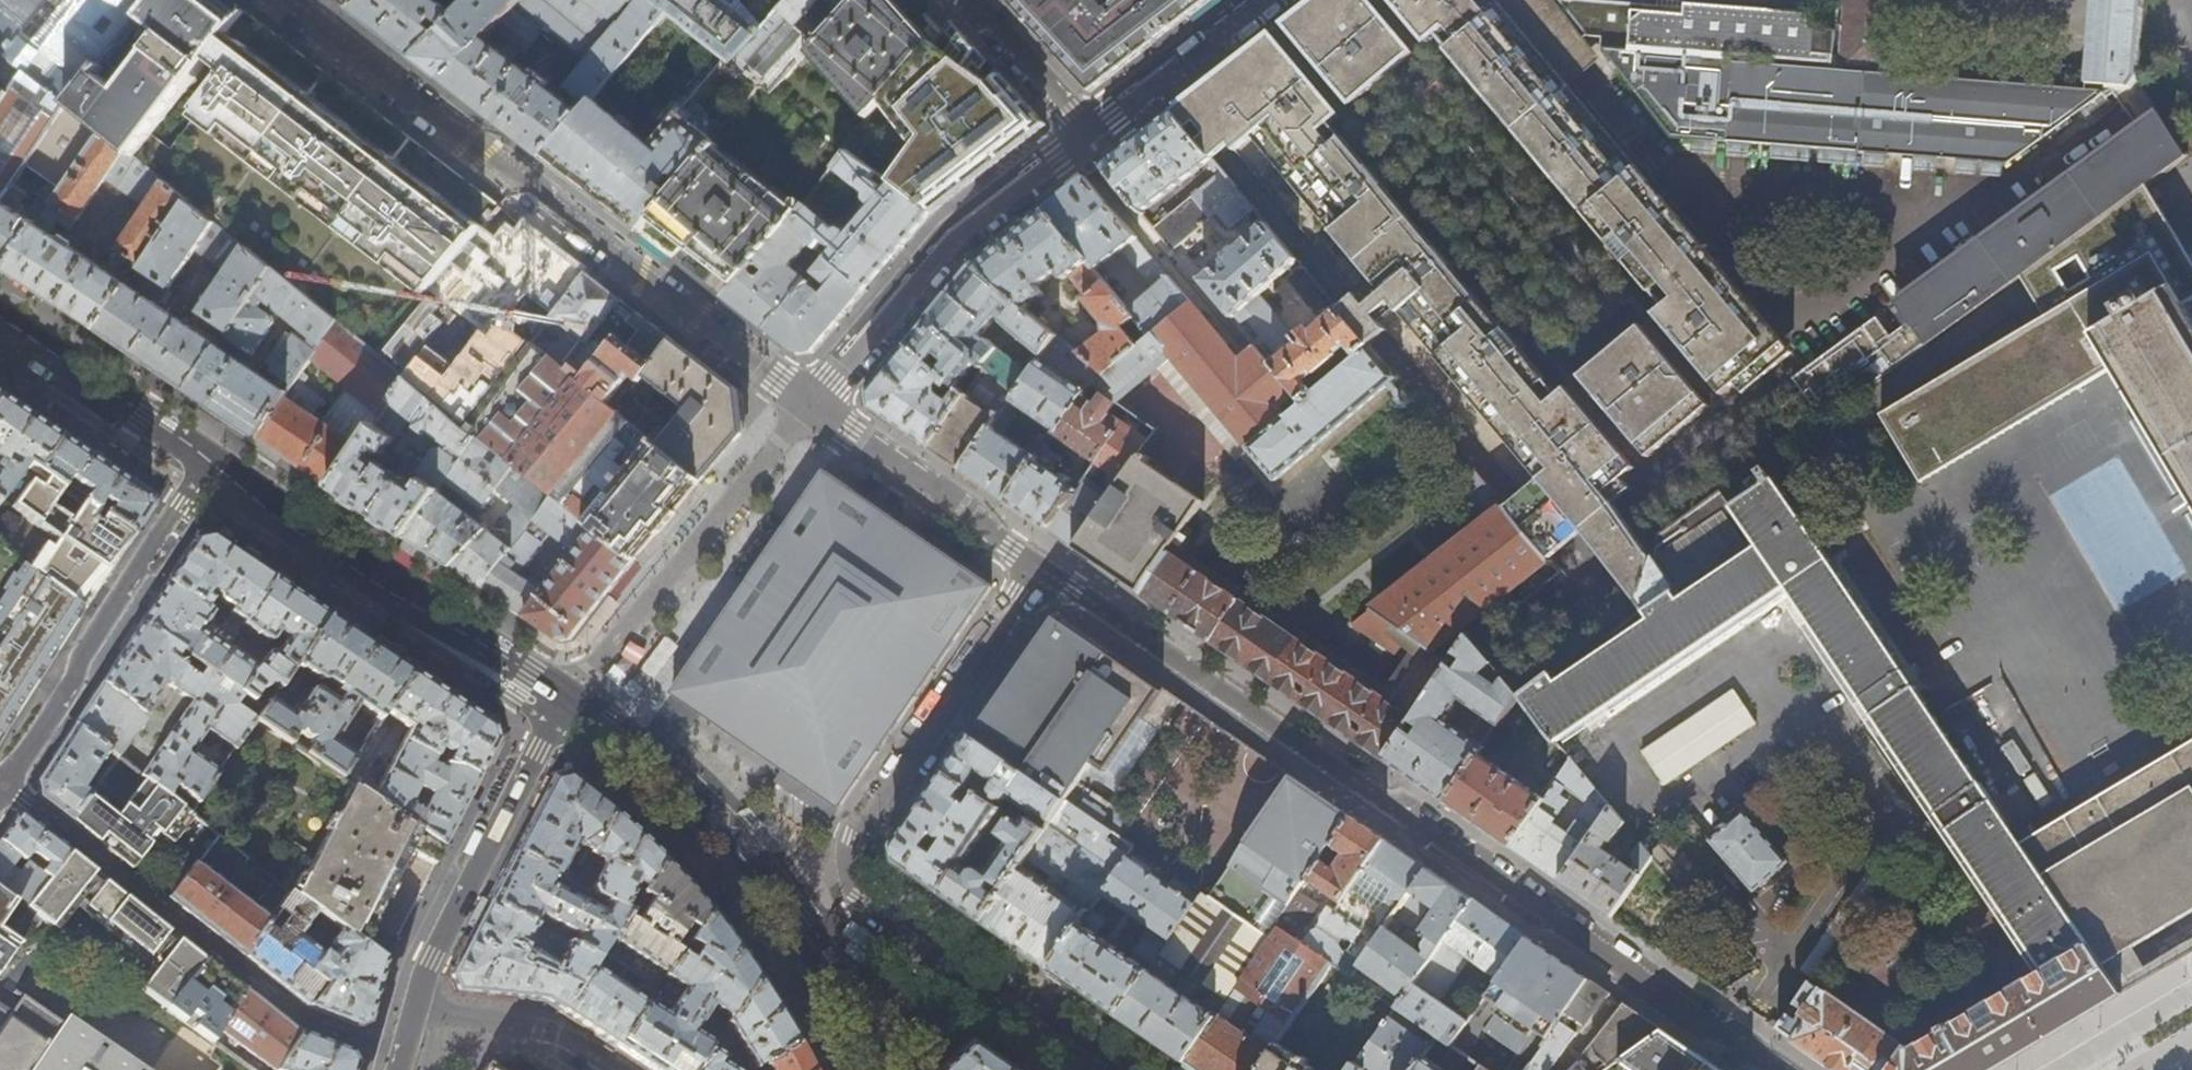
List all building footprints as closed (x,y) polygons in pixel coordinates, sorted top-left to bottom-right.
[(156,0),(0,0),(0,50),(24,70),(68,105),(95,72),(142,17),(156,0)] [(245,12),(230,0),(156,0),(142,17),(163,34),(119,91),(95,72),(68,105),(103,133),(134,158),(153,134),(209,59),(245,12)] [(351,11),(360,0),(336,0),(351,11)] [(351,11),(376,31),(424,68),(444,83),(522,0),(360,0),(351,11)] [(593,97),(666,10),(652,0),(522,0),(444,83),(493,121),(542,158),(593,97)] [(837,168),(849,151),(845,147),(882,104),(933,44),(906,14),(895,2),(897,0),(855,0),(771,91),(762,85),(638,232),(673,259),(684,246),(737,289),(790,227),(807,207),(837,168)] [(666,10),(726,56),(730,60),(786,0),(652,0),(666,10)] [(855,0),(786,0),(730,60),(762,85),(771,91),(855,0)] [(1039,38),(1089,95),(1166,34),(1210,0),(1112,0),(1102,10),(1095,1),(1096,0),(1006,0),(1039,38)] [(1112,0),(1096,0),(1095,1),(1102,10),(1112,0)] [(1384,24),(1378,28),(1370,17),(1375,13),(1366,0),(1317,0),(1284,25),(1288,31),(1313,63),(1319,59),(1328,71),(1323,75),(1348,107),(1409,56),(1384,24)] [(1396,0),(1390,0),(1388,1),(1398,14),(1403,9),(1396,0)] [(1567,87),(1570,84),(1603,56),(1595,45),(1585,34),(1559,0),(1396,0),(1403,9),(1398,14),(1422,45),(1440,30),(1452,44),(1442,52),(1646,294),(1657,286),(1669,301),(1650,317),(1675,345),(1681,341),(1690,351),(1685,356),(1720,396),(1753,370),(1784,344),(1567,87)] [(1634,5),(1566,0),(1559,0),(1585,34),(1600,34),(1600,46),(1601,46),(1631,48),(1634,5)] [(1631,48),(1694,53),(1734,56),(1841,64),(1844,25),(1824,22),(1825,8),(1723,0),(1685,0),(1684,9),(1657,7),(1634,5),(1631,48)] [(1657,7),(1684,9),(1685,0),(1658,0),(1657,7)] [(1844,25),(1841,64),(1887,68),(1893,0),(1846,0),(1844,25)] [(2085,83),(2107,85),(2131,87),(2135,77),(2141,0),(2091,0),(2086,66),(2085,83)] [(259,23),(245,12),(209,59),(227,74),(199,111),(202,114),(174,149),(153,134),(134,158),(191,203),(275,271),(338,322),(375,352),(396,328),(428,290),(499,207),(441,163),(358,98),(271,32),(259,23)] [(1384,24),(1375,13),(1370,17),(1378,28),(1384,24)] [(1191,97),(1172,111),(1216,164),(1233,150),(1238,157),(1255,144),(1384,299),(1393,310),(1539,485),(1505,512),(1548,564),(1582,536),(1615,510),(1633,495),(1620,480),(1633,469),(1562,390),(1543,405),(1531,391),(1542,382),(1338,141),(1329,148),(1317,133),(1336,118),(1310,86),(1305,89),(1296,79),(1301,74),(1275,41),(1271,36),(1225,71),(1191,97)] [(892,184),(931,215),(975,181),(1046,125),(1031,107),(1023,115),(991,87),(933,44),(882,104),(916,148),(891,183),(892,184)] [(2081,105),(2099,92),(1841,72),(1733,64),(1734,56),(1694,53),(1631,48),(1601,46),(1669,137),(2005,163),(2081,105)] [(24,70),(0,50),(0,107),(24,70)] [(638,232),(762,85),(730,60),(726,56),(653,143),(593,97),(542,158),(590,195),(638,232)] [(2085,83),(2086,66),(1962,56),(1961,74),(2085,83)] [(1328,71),(1319,59),(1313,63),(1323,75),(1328,71)] [(68,105),(24,70),(0,107),(0,204),(15,182),(26,166),(45,138),(49,132),(68,105)] [(1310,86),(1301,74),(1296,79),(1305,89),(1310,86)] [(1023,115),(1031,107),(1002,76),(991,87),(1023,115)] [(2019,277),(2143,184),(2184,154),(2135,77),(2131,87),(2107,85),(2134,124),(1893,305),(1906,324),(1887,337),(1874,319),(1819,360),(1834,381),(1808,401),(1824,422),(2019,277)] [(2086,112),(2104,100),(2099,92),(2081,105),(2086,112)] [(86,157),(103,133),(68,105),(49,132),(86,157)] [(1141,211),(1191,173),(1194,178),(1199,174),(1196,170),(1206,163),(1218,175),(1155,227),(1174,248),(1217,212),(1240,193),(1216,164),(1172,111),(1141,136),(1102,165),(1141,211)] [(191,203),(134,158),(103,133),(86,157),(79,168),(8,271),(54,302),(99,332),(191,203)] [(41,176),(60,149),(45,138),(26,166),(41,176)] [(899,252),(931,215),(892,184),(885,192),(883,186),(874,179),(879,174),(878,173),(849,151),(837,168),(871,196),(871,200),(872,203),(874,205),(850,234),(846,232),(844,232),(841,233),(839,234),(807,207),(790,227),(811,246),(817,251),(826,240),(828,241),(828,244),(829,246),(831,248),(833,248),(836,248),(837,249),(828,260),(830,261),(866,291),(899,252)] [(79,168),(71,163),(66,169),(61,165),(40,196),(41,196),(30,213),(21,206),(30,194),(15,182),(0,204),(0,266),(8,271),(79,168)] [(1192,305),(1086,178),(1049,206),(1044,210),(1096,271),(1123,250),(1154,291),(1129,311),(1137,320),(1152,338),(1192,305)] [(2180,302),(2191,295),(2191,266),(2143,184),(2019,277),(2043,317),(1876,415),(1917,483),(2109,367),(2191,506),(2191,323),(2180,302)] [(1231,228),(1253,209),(1240,193),(1217,212),(1231,228)] [(225,343),(275,271),(191,203),(99,332),(145,362),(190,393),(221,348),(144,296),(156,279),(161,282),(157,287),(168,294),(199,251),(231,277),(198,324),(225,343)] [(1040,287),(1059,272),(1065,279),(1071,275),(1087,296),(1083,299),(1105,325),(1105,335),(1078,353),(1089,362),(1105,375),(1140,347),(1126,329),(1137,320),(1129,311),(1096,271),(1044,210),(1009,237),(977,262),(974,265),(1026,308),(1046,294),(1040,287)] [(790,269),(811,246),(790,227),(737,289),(727,301),(752,319),(766,331),(808,283),(790,269)] [(1258,300),(1300,265),(1269,228),(1203,281),(1259,348),(1258,349),(1295,398),(1302,407),(1302,408),(1330,385),(1322,375),(1340,360),(1338,358),(1343,354),(1352,366),(1371,350),(1341,315),(1314,337),(1310,333),(1296,345),(1258,300)] [(866,291),(830,261),(817,276),(832,288),(825,297),(808,283),(766,331),(784,344),(796,354),(805,353),(813,352),(814,352),(840,322),(866,291)] [(1058,336),(1026,308),(974,265),(949,296),(928,320),(987,368),(1017,393),(1058,336)] [(313,358),(338,322),(275,271),(225,343),(221,348),(190,393),(224,415),(258,438),(304,371),(313,358)] [(641,381),(672,340),(663,333),(610,292),(591,278),(585,273),(470,428),(481,436),(495,448),(499,451),(556,497),(598,531),(638,562),(645,552),(672,520),(697,489),(703,482),(618,411),(610,404),(632,375),(641,381)] [(1388,337),(1377,323),(1393,310),(1384,299),(1368,312),(1358,300),(1341,315),(1371,350),(1388,337)] [(1295,398),(1258,349),(1250,355),(1241,362),(1194,305),(1192,305),(1152,338),(1140,347),(1105,375),(1092,386),(1105,395),(1117,403),(1171,356),(1277,481),(1397,382),(1371,350),(1352,366),(1330,385),(1302,408),(1302,407),(1288,417),(1282,409),(1295,398)] [(969,394),(987,368),(928,320),(926,323),(907,345),(958,386),(963,389),(969,394)] [(332,488),(409,379),(375,352),(338,322),(313,358),(371,404),(362,417),(360,416),(346,437),(336,430),(347,415),(305,385),(310,377),(304,371),(258,438),(283,455),(332,488)] [(1707,408),(1672,367),(1666,372),(1657,361),(1662,356),(1637,328),(1575,379),(1600,406),(1606,402),(1616,413),(1610,418),(1646,458),(1707,408)] [(1074,384),(1052,370),(1069,345),(1058,336),(1017,393),(962,470),(986,487),(1008,502),(1045,448),(1054,435),(1082,395),(1084,393),(1092,386),(1105,375),(1089,362),(1074,384)] [(740,412),(738,390),(682,348),(672,340),(641,381),(618,411),(703,482),(725,456),(743,434),(740,412)] [(1690,351),(1681,341),(1675,345),(1685,356),(1690,351)] [(932,449),(969,394),(963,389),(952,404),(940,396),(939,388),(943,383),(954,391),(958,386),(907,345),(904,349),(869,391),(870,403),(871,408),(900,428),(932,449)] [(1672,367),(1662,356),(1657,361),(1666,372),(1672,367)] [(1834,381),(1819,360),(1792,380),(1808,401),(1834,381)] [(962,470),(1017,393),(987,368),(969,394),(932,449),(947,460),(962,470)] [(358,505),(407,538),(481,436),(470,428),(409,379),(332,488),(358,505)] [(1096,463),(1125,423),(1112,414),(1117,403),(1105,395),(1099,407),(1082,395),(1054,435),(1096,463)] [(26,466),(38,474),(59,436),(22,411),(0,397),(0,503),(3,499),(26,466)] [(1610,418),(1616,413),(1606,402),(1600,406),(1610,418)] [(1145,453),(1145,452),(1152,442),(1125,423),(1096,463),(1076,491),(1048,529),(1063,539),(1074,547),(1109,499),(1091,487),(1105,467),(1123,479),(1129,471),(1131,473),(1145,453)] [(133,535),(149,510),(145,494),(111,471),(59,436),(38,474),(45,479),(132,535),(133,535)] [(500,459),(496,465),(488,458),(495,448),(481,436),(407,538),(448,565),(485,590),(500,569),(556,497),(499,451),(495,455),(500,459)] [(1076,491),(1070,486),(1072,483),(1065,477),(1063,480),(1050,471),(1058,458),(1045,448),(1008,502),(1028,516),(1048,529),(1076,491)] [(1449,467),(1460,458),(1454,452),(1444,460),(1449,467)] [(1168,553),(1204,501),(1149,463),(1153,458),(1145,453),(1131,473),(1129,471),(1123,479),(1109,499),(1074,547),(1116,576),(1164,609),(1223,649),(1267,680),(1346,734),(1386,761),(1454,666),(1456,663),(1437,651),(1548,565),(1548,564),(1505,512),(1373,611),(1365,622),(1425,663),(1394,708),(1168,553)] [(968,620),(992,586),(952,559),(825,470),(672,693),(756,751),(839,808),(904,715),(938,665),(968,620)] [(28,567),(86,608),(102,582),(133,535),(45,479),(38,489),(28,482),(10,508),(57,540),(52,548),(44,543),(28,567)] [(1562,743),(1789,591),(1874,715),(1916,686),(1777,481),(1734,509),(1725,495),(1660,543),(1653,565),(1640,602),(1649,612),(1561,680),(1557,675),(1525,699),(1562,743)] [(1368,518),(1380,507),(1371,496),(1360,507),(1368,518)] [(579,554),(598,531),(556,497),(500,569),(485,590),(499,599),(528,619),(547,595),(518,576),(550,533),(573,551),(575,550),(579,554)] [(1653,565),(1615,510),(1582,536),(1640,602),(1653,565)] [(638,562),(598,531),(579,554),(547,595),(528,619),(562,641),(574,640),(638,562)] [(242,629),(271,578),(232,552),(209,536),(193,540),(165,583),(213,614),(213,602),(206,598),(208,595),(207,590),(209,586),(217,592),(220,599),(233,608),(225,621),(240,631),(242,629)] [(86,608),(28,567),(24,564),(16,576),(12,573),(3,588),(7,591),(0,602),(0,741),(10,725),(39,680),(55,656),(86,608)] [(2097,589),(2123,593),(2126,577),(2100,572),(2097,589)] [(283,685),(328,616),(294,593),(271,578),(242,629),(266,645),(269,641),(271,643),(278,633),(284,638),(282,641),(285,643),(277,655),(273,652),(268,654),(259,667),(231,649),(214,674),(244,694),(265,708),(271,701),(283,685)] [(225,621),(213,614),(165,583),(162,588),(142,619),(138,624),(214,674),(231,649),(241,632),(240,631),(225,621)] [(1083,774),(1092,761),(1104,769),(1162,686),(1117,656),(1054,613),(971,733),(1036,778),(1043,783),(1067,799),(1083,810),(1118,835),(1132,815),(1084,782),(1088,777),(1083,774)] [(334,743),(360,706),(380,720),(411,671),(364,640),(328,616),(283,685),(293,692),(307,671),(321,680),(317,688),(313,689),(300,710),(295,707),(290,713),(271,701),(265,708),(256,720),(255,721),(290,744),(297,734),(300,736),(302,732),(304,733),(305,736),(307,738),(309,739),(312,739),(314,741),(312,744),(314,746),(307,756),(341,779),(356,757),(334,743)] [(220,772),(193,753),(208,730),(235,749),(255,721),(256,720),(237,706),(244,694),(214,674),(138,624),(104,678),(74,725),(120,759),(131,768),(136,760),(123,751),(149,717),(144,713),(159,692),(157,690),(164,681),(193,701),(141,775),(146,779),(170,797),(178,787),(198,803),(219,773),(220,772)] [(1475,637),(1462,655),(1470,661),(1462,672),(1454,666),(1386,761),(1415,781),(1448,804),(1483,755),(1524,697),(1475,637)] [(442,847),(496,741),(495,738),(492,725),(456,701),(411,671),(380,720),(356,757),(341,779),(349,784),(363,794),(370,785),(356,775),(385,734),(387,728),(386,723),(390,717),(408,729),(372,800),(408,825),(442,847)] [(1994,806),(1916,686),(1874,715),(1939,811),(1937,812),(1948,828),(1950,829),(1954,835),(1994,806)] [(1668,788),(1760,725),(1737,692),(1646,754),(1668,788)] [(408,825),(372,800),(363,794),(349,784),(341,779),(307,756),(290,744),(255,721),(235,749),(220,772),(219,773),(198,803),(191,813),(194,816),(218,835),(247,859),(273,879),(290,893),(351,937),(384,960),(399,932),(428,874),(431,869),(442,847),(408,825)] [(102,780),(120,759),(74,725),(74,724),(50,761),(38,780),(40,793),(40,797),(70,821),(90,796),(82,790),(93,774),(102,780)] [(1036,778),(971,733),(967,739),(946,770),(981,795),(993,778),(1001,783),(997,790),(996,791),(996,795),(998,799),(1001,800),(1003,800),(1006,799),(1007,798),(1012,791),(1054,819),(1067,799),(1043,783),(1036,778)] [(2020,844),(2102,966),(2132,948),(2145,969),(2191,941),(2191,787),(2191,741),(2020,844)] [(1513,849),(1555,790),(1549,786),(1544,792),(1538,789),(1536,792),(1483,755),(1448,804),(1475,823),(1513,849)] [(1536,864),(1563,883),(1615,809),(1576,761),(1555,790),(1513,849),(1536,864)] [(921,806),(894,846),(895,853),(897,862),(900,864),(943,894),(962,865),(973,860),(1006,811),(981,795),(946,770),(921,806)] [(590,851),(611,810),(567,775),(551,779),(531,817),(513,852),(559,876),(574,884),(580,872),(565,864),(576,843),(590,851)] [(1306,885),(1308,881),(1323,859),(1352,817),(1342,810),(1292,776),(1210,899),(1269,939),(1278,926),(1306,885)] [(146,779),(124,805),(156,830),(172,843),(194,816),(191,813),(170,797),(146,779)] [(90,796),(70,821),(131,868),(151,842),(148,840),(116,815),(90,796)] [(1102,894),(1127,856),(1134,846),(1118,835),(1083,810),(1067,799),(1054,819),(1046,829),(1027,858),(1057,878),(1051,888),(1021,867),(984,922),(991,927),(1052,969),(1092,909),(1102,894)] [(124,805),(116,815),(148,840),(156,830),(124,805)] [(2120,995),(2102,966),(2020,844),(1994,806),(1954,835),(2044,973),(1908,1055),(1811,983),(1778,1031),(1835,1069),(1993,1069),(2016,1057),(2120,995)] [(748,807),(738,812),(754,829),(765,826),(748,807)] [(1613,917),(1634,886),(1653,858),(1654,856),(1652,854),(1645,845),(1637,856),(1640,864),(1636,869),(1627,863),(1630,858),(1626,855),(1622,860),(1607,850),(1612,843),(1614,843),(1628,825),(1615,809),(1563,883),(1584,897),(1613,917)] [(628,912),(663,860),(657,853),(652,849),(644,840),(611,810),(590,851),(588,855),(582,868),(580,872),(574,884),(608,901),(628,912)] [(68,852),(46,835),(17,813),(0,839),(0,843),(20,859),(27,865),(47,880),(68,852)] [(1790,863),(1779,849),(1748,814),(1716,842),(1697,820),(1652,854),(1654,856),(1653,858),(1682,893),(1729,857),(1758,890),(1790,863)] [(1027,858),(1046,829),(1028,817),(1022,826),(1013,819),(1002,833),(1013,840),(990,874),(982,870),(979,870),(977,870),(974,873),(962,865),(943,894),(948,897),(984,922),(1021,867),(1027,858)] [(1340,903),(1384,839),(1381,837),(1352,817),(1323,859),(1308,881),(1340,903)] [(194,860),(166,896),(233,948),(243,956),(290,893),(273,879),(253,905),(227,885),(247,859),(218,835),(196,862),(194,860)] [(1383,912),(1391,902),(1400,907),(1428,869),(1419,863),(1401,851),(1384,839),(1340,903),(1335,911),(1361,929),(1353,942),(1346,951),(1336,966),(1351,976),(1358,966),(1386,928),(1375,920),(1379,914),(1381,914),(1383,912)] [(27,865),(14,881),(11,880),(8,884),(3,880),(20,859),(0,843),(0,888),(27,906),(47,880),(27,865)] [(1814,979),(1878,887),(1892,878),(1887,869),(1902,858),(1908,867),(1919,859),(1913,850),(1869,880),(1804,972),(1814,979)] [(93,872),(68,852),(47,880),(27,906),(43,918),(48,922),(52,925),(90,876),(93,872)] [(601,952),(628,912),(608,901),(603,910),(554,885),(559,876),(513,852),(491,895),(488,901),(598,958),(601,952)] [(582,868),(588,855),(582,853),(576,864),(582,868)] [(1118,1015),(1194,903),(1127,856),(1102,894),(1151,927),(1131,956),(1098,934),(1107,919),(1092,909),(1052,969),(1082,990),(1118,1015)] [(1892,878),(1908,867),(1902,858),(1887,869),(1892,878)] [(656,987),(709,910),(703,903),(690,889),(687,885),(663,860),(628,912),(601,952),(656,987)] [(1422,973),(1473,900),(1450,884),(1428,869),(1400,907),(1395,915),(1412,926),(1403,940),(1386,928),(1358,966),(1404,998),(1415,982),(1422,973)] [(90,876),(52,925),(53,925),(57,929),(74,907),(80,912),(144,963),(149,967),(136,984),(141,988),(176,944),(166,936),(149,957),(84,906),(101,885),(95,881),(90,876)] [(169,932),(104,881),(101,885),(84,906),(149,957),(166,936),(169,932)] [(1295,938),(1317,905),(1306,897),(1312,889),(1306,885),(1278,926),(1295,938)] [(0,980),(43,918),(27,906),(0,888),(0,980)] [(1236,987),(1269,939),(1210,899),(1201,892),(1194,903),(1118,1015),(1152,1038),(1185,1061),(1217,1015),(1191,997),(1202,980),(1213,987),(1206,997),(1222,1007),(1236,987)] [(351,937),(290,893),(243,956),(276,982),(309,1007),(357,1026),(363,1023),(367,1021),(373,999),(384,960),(351,937)] [(1499,977),(1527,937),(1509,925),(1473,900),(1422,973),(1447,990),(1465,965),(1445,952),(1451,945),(1499,977)] [(472,933),(450,976),(454,983),(458,990),(533,998),(544,999),(562,1011),(591,967),(598,958),(488,901),(472,933)] [(1361,929),(1335,911),(1328,906),(1321,917),(1322,922),(1316,930),(1312,931),(1308,928),(1299,941),(1332,963),(1336,966),(1346,951),(1343,949),(1339,943),(1342,938),(1350,940),(1353,942),(1361,929)] [(692,1033),(700,1022),(710,1028),(717,1019),(726,1024),(757,976),(734,943),(709,910),(656,987),(645,1003),(616,1046),(654,1069),(695,1069),(712,1045),(692,1033)] [(840,937),(867,961),(882,945),(855,920),(840,937)] [(1332,963),(1299,941),(1295,938),(1278,926),(1269,939),(1236,987),(1271,1010),(1252,1039),(1217,1015),(1185,1061),(1199,1069),(1261,1069),(1279,1043),(1332,963)] [(1527,937),(1499,977),(1469,1020),(1452,1045),(1453,1046),(1483,1067),(1488,1069),(1527,1069),(1552,1035),(1567,1013),(1590,980),(1574,970),(1527,937)] [(170,1010),(206,961),(179,940),(176,944),(141,988),(170,1010)] [(1756,960),(1751,954),(1754,952),(1751,949),(1741,957),(1749,966),(1756,960)] [(214,1041),(245,992),(242,989),(206,961),(170,1010),(186,1021),(192,1013),(202,1021),(197,1028),(214,1041)] [(616,1046),(645,1003),(591,967),(562,1011),(590,1029),(616,1046)] [(1731,999),(1750,973),(1720,991),(1731,999)] [(719,1063),(722,1059),(720,1057),(727,1047),(728,1047),(738,1040),(755,1068),(798,1042),(797,1041),(789,1027),(785,1019),(782,1015),(757,976),(726,1024),(712,1045),(695,1069),(730,1069),(719,1063)] [(1580,1021),(1602,989),(1590,980),(1567,1013),(1580,1021)] [(1469,1020),(1415,982),(1404,998),(1398,1008),(1415,1020),(1432,1031),(1438,1035),(1452,1045),(1469,1020)] [(245,992),(214,1041),(219,1044),(225,1035),(265,1063),(260,1069),(277,1069),(302,1033),(295,1031),(272,1013),(245,992)] [(21,993),(18,998),(10,1009),(0,1002),(0,1069),(133,1069),(21,993)] [(1664,1032),(1648,1020),(1625,1004),(1595,1047),(1597,1049),(1591,1056),(1594,1059),(1589,1065),(1581,1065),(1577,1069),(1604,1069),(1619,1060),(1664,1032)] [(1415,1020),(1398,1008),(1394,1013),(1411,1025),(1415,1020)] [(202,1021),(192,1013),(186,1021),(197,1028),(202,1021)] [(804,1037),(791,1015),(785,1019),(789,1027),(797,1041),(804,1037)] [(1425,1054),(1438,1035),(1432,1031),(1424,1041),(1391,1018),(1354,1069),(1369,1069),(1370,1069),(1413,1069),(1425,1054)] [(1710,1063),(1675,1039),(1664,1032),(1619,1060),(1633,1069),(1720,1069),(1710,1063)] [(349,1051),(302,1033),(277,1069),(353,1069),(355,1064),(349,1051)] [(955,1034),(927,1057),(935,1069),(1007,1069),(955,1034)] [(1566,1044),(1552,1035),(1527,1069),(1548,1069),(1566,1044)] [(812,1068),(798,1042),(755,1068),(754,1069),(813,1069),(812,1068)] [(1308,1063),(1310,1059),(1305,1056),(1302,1059),(1279,1043),(1261,1069),(1319,1069),(1308,1063)] [(1483,1067),(1453,1046),(1441,1064),(1425,1054),(1413,1069),(1481,1069),(1483,1067)]
